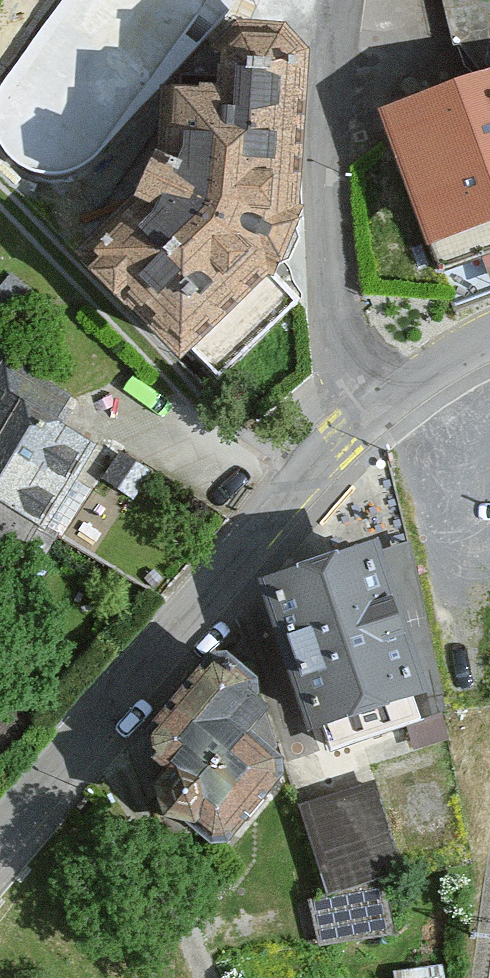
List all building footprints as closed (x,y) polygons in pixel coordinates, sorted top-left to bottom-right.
[(139,200),(85,254),(183,348),(191,341),(220,373),(294,300),(264,270),(269,265),(293,209),(303,51),(281,30),(239,27),(220,47),(218,95),(179,93),(178,119),(168,119),(165,151),(139,200)] [(393,140),(446,276),(489,259),(489,102),(393,140)] [(0,282),(0,326),(8,333),(41,295),(10,270),(0,282)] [(0,380),(0,595),(5,598),(98,446),(55,420),(66,403),(8,367),(0,380)] [(153,474),(119,453),(102,481),(136,502),(153,474)] [(375,555),(260,598),(312,756),(428,718),(375,555)] [(219,690),(159,763),(176,822),(222,857),(271,792),(234,757),(259,725),(219,690)] [(370,775),(299,799),(326,878),(397,854),(370,775)] [(380,883),(323,889),(327,932),(385,925),(380,883)]
